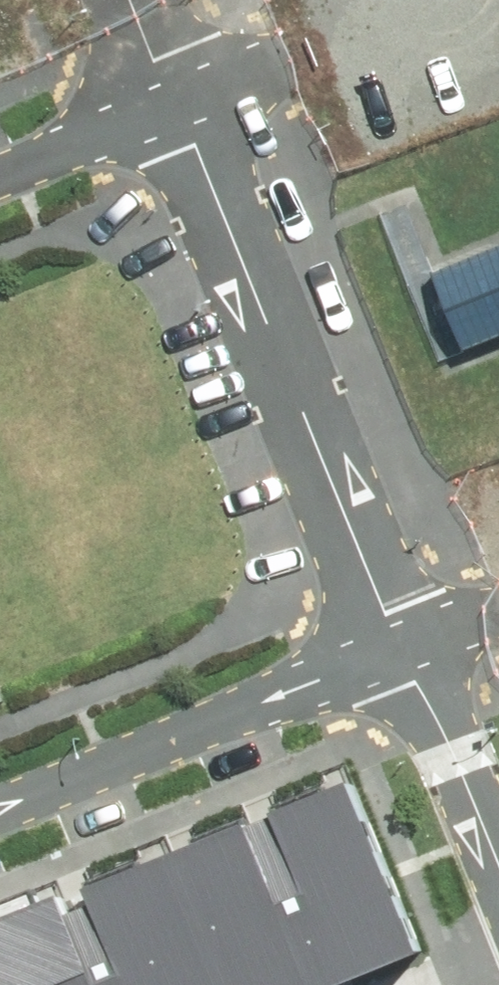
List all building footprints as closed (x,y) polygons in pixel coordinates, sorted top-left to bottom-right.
[(407,267),(438,343),(498,318),(498,230),(407,267)] [(425,942),(354,775),(0,917),(0,984),(323,984),(425,942)]
